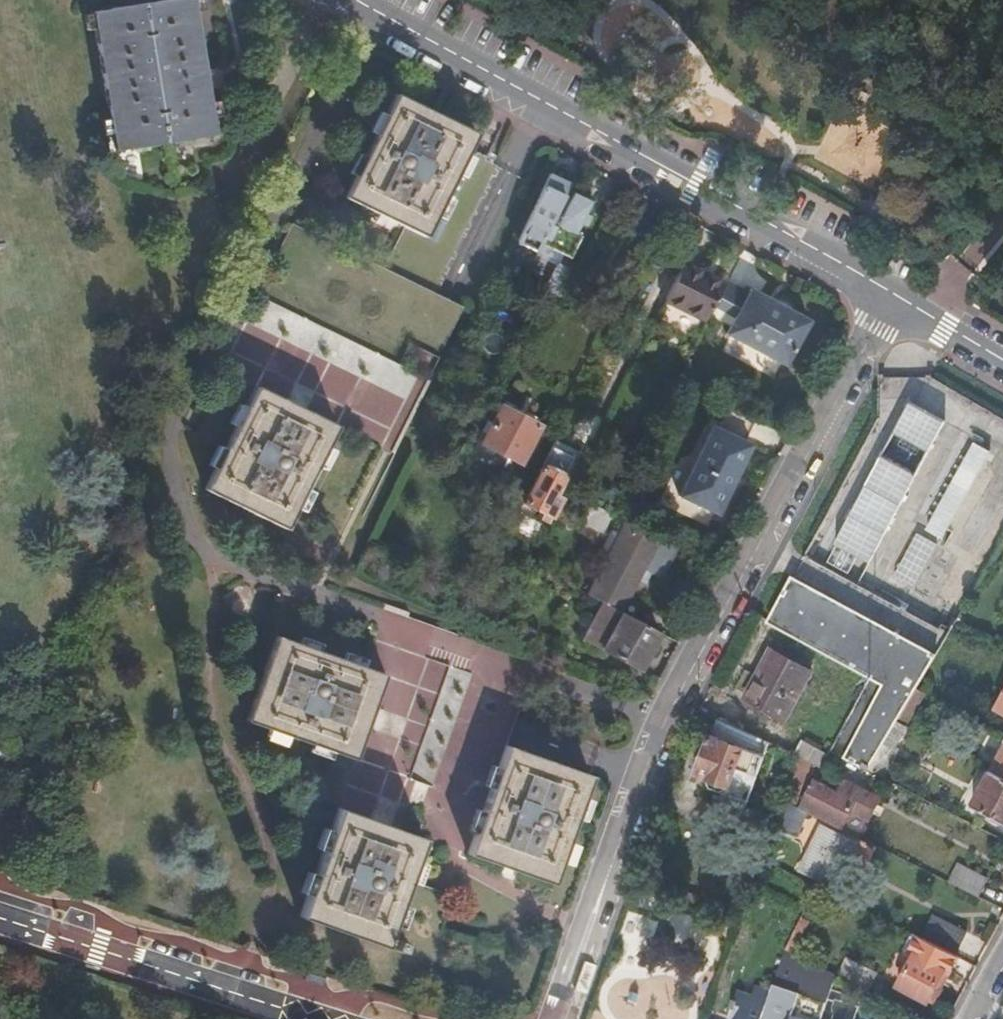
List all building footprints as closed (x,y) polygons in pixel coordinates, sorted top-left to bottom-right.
[(205,135),(213,134),(203,76),(189,0),(153,0),(93,10),(117,151),(205,135)] [(395,94),(346,197),(399,220),(454,245),(494,162),(479,155),(466,148),(475,130),(395,94)] [(814,156),(871,187),(892,147),(836,117),(814,156)] [(555,216),(544,239),(572,253),(583,231),(580,230),(585,219),(591,222),(597,209),(591,206),(596,195),(576,185),(559,218),(555,216)] [(646,209),(634,235),(648,242),(661,217),(646,209)] [(435,288),(454,245),(399,220),(380,264),(290,224),(259,293),(404,357),(410,343),(441,357),(465,302),(435,288)] [(563,259),(550,286),(568,295),(582,268),(563,259)] [(687,264),(668,300),(709,321),(710,317),(715,308),(726,286),(687,264)] [(726,286),(715,308),(738,320),(733,330),(729,337),(787,369),(811,323),(752,292),(751,295),(728,282),(726,286)] [(392,438),(420,375),(268,306),(263,316),(279,323),(281,319),(344,347),(334,368),(328,365),(311,402),(392,438)] [(715,308),(710,317),(733,330),(738,320),(715,308)] [(495,310),(468,365),(486,374),(513,318),(495,310)] [(262,388),(212,490),(294,529),(343,425),(262,388)] [(913,400),(834,542),(869,561),(948,419),(913,400)] [(501,404),(483,442),(516,458),(535,420),(501,404)] [(745,445),(756,422),(727,408),(717,430),(712,428),(676,498),(716,518),(751,448),(745,445)] [(977,441),(929,529),(945,536),(992,449),(977,441)] [(550,445),(515,514),(523,518),(546,530),(556,509),(546,504),(570,456),(550,445)] [(587,504),(578,524),(602,534),(611,513),(587,504)] [(544,534),(546,530),(523,518),(520,523),(544,534)] [(604,612),(644,632),(652,617),(630,605),(621,600),(635,572),(644,577),(663,541),(627,524),(587,604),(604,612)] [(917,536),(911,546),(919,550),(925,540),(917,536)] [(930,544),(925,553),(932,557),(937,547),(930,544)] [(942,550),(936,560),(944,564),(949,554),(942,550)] [(908,551),(903,560),(911,564),(916,555),(908,551)] [(922,673),(948,631),(802,552),(764,620),(869,677),(832,742),(829,746),(865,766),(894,718),(914,686),(922,673)] [(922,558),(917,567),(924,571),(929,562),(922,558)] [(934,565),(929,574),(936,578),(941,568),(934,565)] [(900,566),(895,575),(903,579),(908,570),(900,566)] [(630,605),(644,577),(635,572),(621,600),(630,605)] [(914,574),(909,583),(915,586),(920,577),(914,574)] [(926,580),(920,589),(928,593),(932,584),(926,580)] [(443,592),(439,601),(454,608),(458,600),(443,592)] [(643,680),(662,640),(644,632),(604,612),(585,651),(643,680)] [(440,630),(436,641),(459,650),(454,664),(472,671),(482,646),(440,630)] [(274,635),(242,719),(349,760),(380,674),(274,635)] [(767,646),(741,695),(782,717),(808,669),(767,646)] [(935,681),(922,673),(914,686),(928,693),(935,681)] [(993,705),(1002,710),(1002,687),(993,705)] [(749,804),(774,745),(721,721),(698,776),(709,780),(707,786),(724,793),(749,804)] [(798,737),(789,752),(802,757),(818,765),(826,751),(798,737)] [(823,743),(829,746),(832,742),(825,738),(823,743)] [(501,750),(461,856),(546,887),(584,781),(501,750)] [(1002,778),(1002,759),(994,774),(1002,778)] [(994,774),(992,772),(972,807),(1002,824),(1002,778),(994,774)] [(840,824),(845,827),(855,809),(872,819),(885,797),(848,777),(842,789),(820,777),(805,805),(811,808),(814,810),(840,824)] [(745,812),(749,804),(724,793),(720,801),(745,812)] [(799,802),(787,795),(777,820),(798,832),(811,808),(805,805),(799,802)] [(332,809),(291,917),(378,948),(416,841),(332,809)] [(835,882),(856,843),(825,826),(804,865),(835,882)] [(944,881),(975,898),(985,879),(954,864),(944,881)] [(667,899),(684,904),(687,894),(671,888),(667,899)] [(804,915),(796,912),(790,921),(799,925),(804,915)] [(925,913),(913,935),(934,947),(945,953),(957,930),(925,913)] [(799,925),(790,921),(776,941),(788,948),(799,925)] [(913,935),(903,930),(894,945),(895,947),(896,951),(900,953),(902,948),(906,950),(905,952),(903,955),(891,977),(890,979),(896,982),(911,989),(926,998),(929,992),(925,989),(932,974),(937,976),(945,962),(949,955),(945,953),(934,947),(913,935)] [(388,940),(385,949),(394,953),(397,944),(388,940)] [(776,941),(753,1018),(818,1018),(834,972),(788,948),(776,941)] [(931,988),(937,976),(932,974),(925,989),(929,992),(931,988)]
